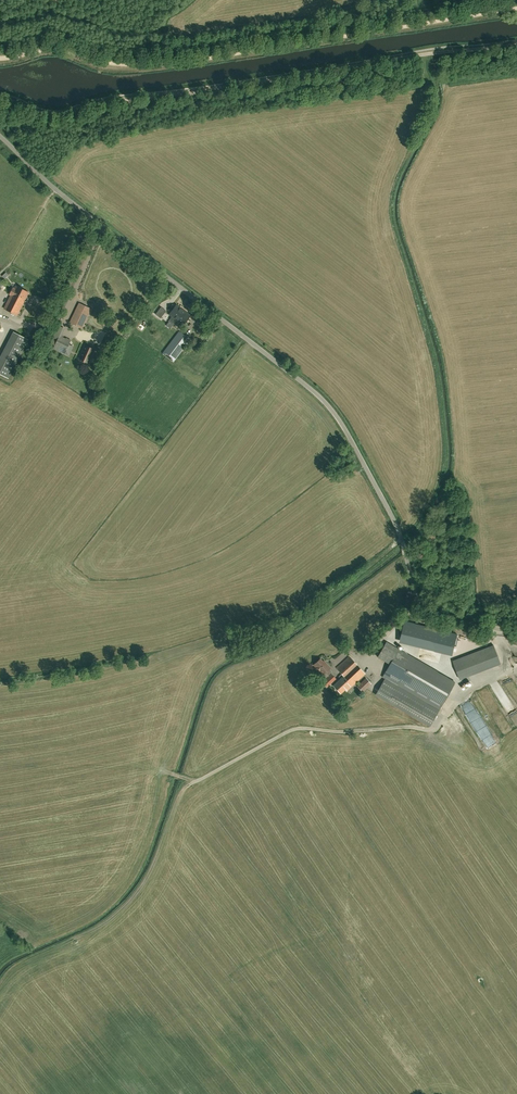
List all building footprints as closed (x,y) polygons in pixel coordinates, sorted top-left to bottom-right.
[(1,283),(5,287),(9,283),(5,279),(1,283)] [(11,295),(4,308),(17,315),(24,301),(27,301),(28,298),(27,296),(29,292),(15,286),(14,288),(13,288),(10,294),(11,295)] [(91,309),(79,303),(70,323),(82,328),(91,309)] [(33,304),(26,319),(33,323),(41,308),(33,304)] [(169,314),(176,319),(183,325),(190,315),(176,305),(169,314)] [(93,326),(102,330),(103,328),(91,322),(89,327),(92,329),(93,326)] [(94,326),(90,332),(98,337),(101,331),(94,326)] [(163,337),(159,343),(167,348),(164,352),(174,359),(190,339),(179,332),(176,336),(168,330),(163,337)] [(11,337),(26,345),(28,339),(13,332),(11,337)] [(69,344),(71,341),(59,335),(53,349),(68,356),(73,346),(69,344)] [(82,356),(80,359),(89,363),(95,350),(84,346),(80,355),(82,356)] [(429,727),(455,683),(386,642),(377,657),(389,664),(387,668),(388,669),(382,678),(384,679),(375,695),(429,727)] [(441,649),(438,652),(443,659),(446,656),(441,649)] [(349,656),(336,668),(341,674),(339,677),(340,679),(333,686),(340,694),(345,689),(347,691),(365,674),(349,656)] [(461,679),(502,665),(499,656),(458,671),(461,679)] [(327,671),(329,669),(330,668),(325,663),(324,664),(320,659),(314,665),(315,664),(317,667),(315,668),(319,672),(320,671),(326,678),(330,674),(327,671)] [(463,659),(455,662),(458,671),(466,668),(463,659)] [(332,674),(327,678),(332,683),(336,678),(332,674)] [(371,684),(366,679),(358,687),(363,692),(371,684)]
